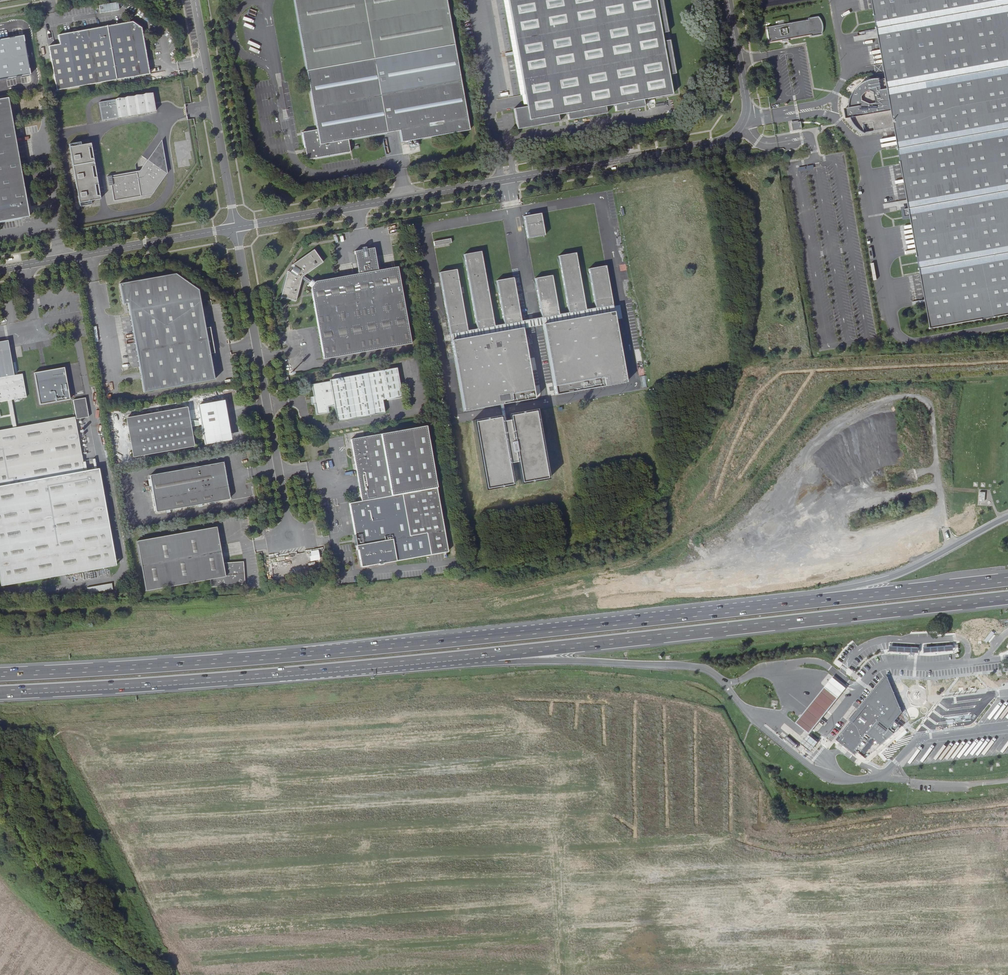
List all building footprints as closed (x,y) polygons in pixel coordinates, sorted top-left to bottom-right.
[(312,156),(312,158),(311,159),(311,160),(311,161),(311,162),(312,163),(312,164),(313,164),(314,164),(319,163),(319,164),(355,158),(353,146),(403,137),(405,148),(474,136),(458,51),(450,0),(297,0),(321,134),(306,137),(309,152),(311,152),(311,151),(311,153),(312,156)] [(515,130),(557,122),(556,116),(565,114),(566,121),(604,114),(603,107),(613,106),(614,112),(643,108),(641,101),(670,96),(667,76),(674,75),(668,41),(661,42),(660,34),(666,33),(660,0),(506,0),(524,107),(512,109),(515,130)] [(877,21),(888,77),(881,78),(878,78),(876,78),(874,78),(872,79),(870,79),(867,81),(865,82),(863,83),(861,84),(859,87),(857,88),(855,91),(854,93),(852,97),(851,99),(851,101),(850,103),(850,105),(850,107),(846,108),(847,118),(852,117),(853,118),(853,120),(854,122),(856,124),(858,127),(860,128),(861,130),(863,131),(865,132),(896,127),(902,155),(911,207),(905,208),(906,213),(906,216),(913,215),(921,262),(923,272),(933,328),(1007,314),(1007,0),(874,0),(877,21)] [(102,14),(121,10),(120,3),(100,7),(102,14)] [(786,38),(810,34),(810,36),(821,34),(821,33),(821,32),(822,31),(822,29),(822,28),(822,27),(822,26),(822,25),(822,24),(822,23),(821,22),(821,21),(820,20),(820,19),(819,18),(819,17),(818,16),(807,18),(807,19),(766,27),(768,42),(781,39),(781,40),(787,39),(786,38)] [(132,22),(58,35),(60,44),(49,46),(56,90),(149,74),(141,28),(132,22)] [(0,40),(0,79),(29,74),(23,36),(0,40)] [(114,99),(99,102),(102,121),(155,111),(154,103),(152,92),(114,99)] [(0,100),(0,222),(29,217),(8,98),(0,100)] [(800,121),(791,123),(792,130),(802,128),(800,121)] [(167,174),(161,141),(139,171),(136,172),(110,177),(106,177),(108,187),(111,187),(114,201),(152,195),(167,174)] [(68,145),(79,208),(90,206),(90,202),(100,200),(90,144),(80,146),(80,143),(68,145)] [(524,220),(528,242),(545,238),(541,216),(524,220)] [(312,278),(311,280),(309,283),(307,284),(312,288),(324,359),(412,343),(398,266),(396,266),(397,270),(378,273),(378,270),(374,247),(367,248),(366,246),(361,246),(362,249),(355,250),(359,273),(360,277),(342,280),(341,276),(315,281),(312,278)] [(302,278),(304,275),(324,263),(316,250),(293,264),(295,265),(290,271),(288,270),(280,295),(295,300),(302,278)] [(477,329),(493,326),(481,255),(464,258),(477,329)] [(567,313),(584,310),(574,256),(558,259),(567,313)] [(594,308),(611,305),(604,266),(587,269),(594,308)] [(450,333),(466,330),(457,273),(440,276),(440,281),(442,289),(447,316),(448,325),(450,333)] [(144,392),(214,380),(210,354),(215,353),(210,327),(205,328),(198,290),(175,274),(119,284),(123,304),(128,303),(144,392)] [(540,318),(557,315),(550,275),(533,278),(539,313),(540,318)] [(519,321),(519,317),(513,282),(496,285),(503,324),(519,321)] [(541,323),(611,310),(611,305),(594,308),(584,310),(567,313),(557,315),(540,318),(539,313),(519,317),(519,321),(503,324),(493,326),(477,329),(466,330),(450,333),(450,338),(520,326),(541,323)] [(541,323),(553,396),(624,384),(611,310),(541,323)] [(463,412),(533,400),(520,326),(450,338),(453,351),(454,360),(463,412)] [(7,341),(0,342),(0,402),(7,401),(13,429),(0,431),(0,583),(1,588),(119,566),(101,469),(85,472),(75,417),(16,428),(11,400),(26,398),(22,374),(13,376),(7,341)] [(406,396),(420,393),(415,364),(330,380),(330,382),(312,385),(313,396),(310,397),(312,404),(315,403),(316,414),(329,412),(328,406),(334,405),(337,421),(403,410),(401,396),(406,396)] [(72,400),(67,367),(34,372),(39,405),(72,400)] [(89,417),(85,398),(73,400),(77,419),(89,417)] [(204,437),(227,433),(221,401),(199,405),(201,420),(189,419),(187,407),(128,417),(135,457),(194,446),(191,426),(202,424),(204,437)] [(500,422),(471,427),(484,497),(548,486),(536,416),(507,421),(508,427),(501,428),(500,422)] [(350,439),(361,500),(350,502),(355,534),(356,544),(357,549),(358,549),(360,560),(363,560),(363,562),(365,563),(367,563),(367,565),(379,563),(379,564),(384,563),(384,562),(448,551),(426,426),(350,439)] [(348,438),(364,436),(363,432),(344,435),(346,447),(349,447),(348,438)] [(228,440),(227,433),(204,437),(205,444),(228,440)] [(187,471),(190,484),(193,504),(194,504),(194,505),(195,505),(196,505),(228,499),(229,499),(229,498),(229,497),(230,497),(224,464),(224,463),(223,463),(222,462),(220,462),(189,468),(188,469),(188,470),(187,470),(187,471)] [(217,527),(137,541),(146,591),(211,580),(211,587),(245,585),(244,561),(223,563),(217,527)] [(89,594),(114,589),(112,583),(88,588),(89,594)] [(843,735),(839,741),(856,754),(859,751),(867,758),(904,726),(891,716),(898,706),(885,679),(856,713),(857,713),(841,733),(843,735)] [(838,698),(825,687),(797,723),(809,733),(838,698)] [(801,748),(794,742),(798,739),(795,737),(792,740),(787,735),(784,738),(798,751),(801,748)] [(969,754),(972,757),(983,743),(980,741),(969,754)] [(942,761),(953,744),(949,742),(939,760),(942,761)] [(929,763),(941,746),(938,743),(926,761),(929,763)] [(916,764),(927,749),(924,747),(913,762),(916,764)]
